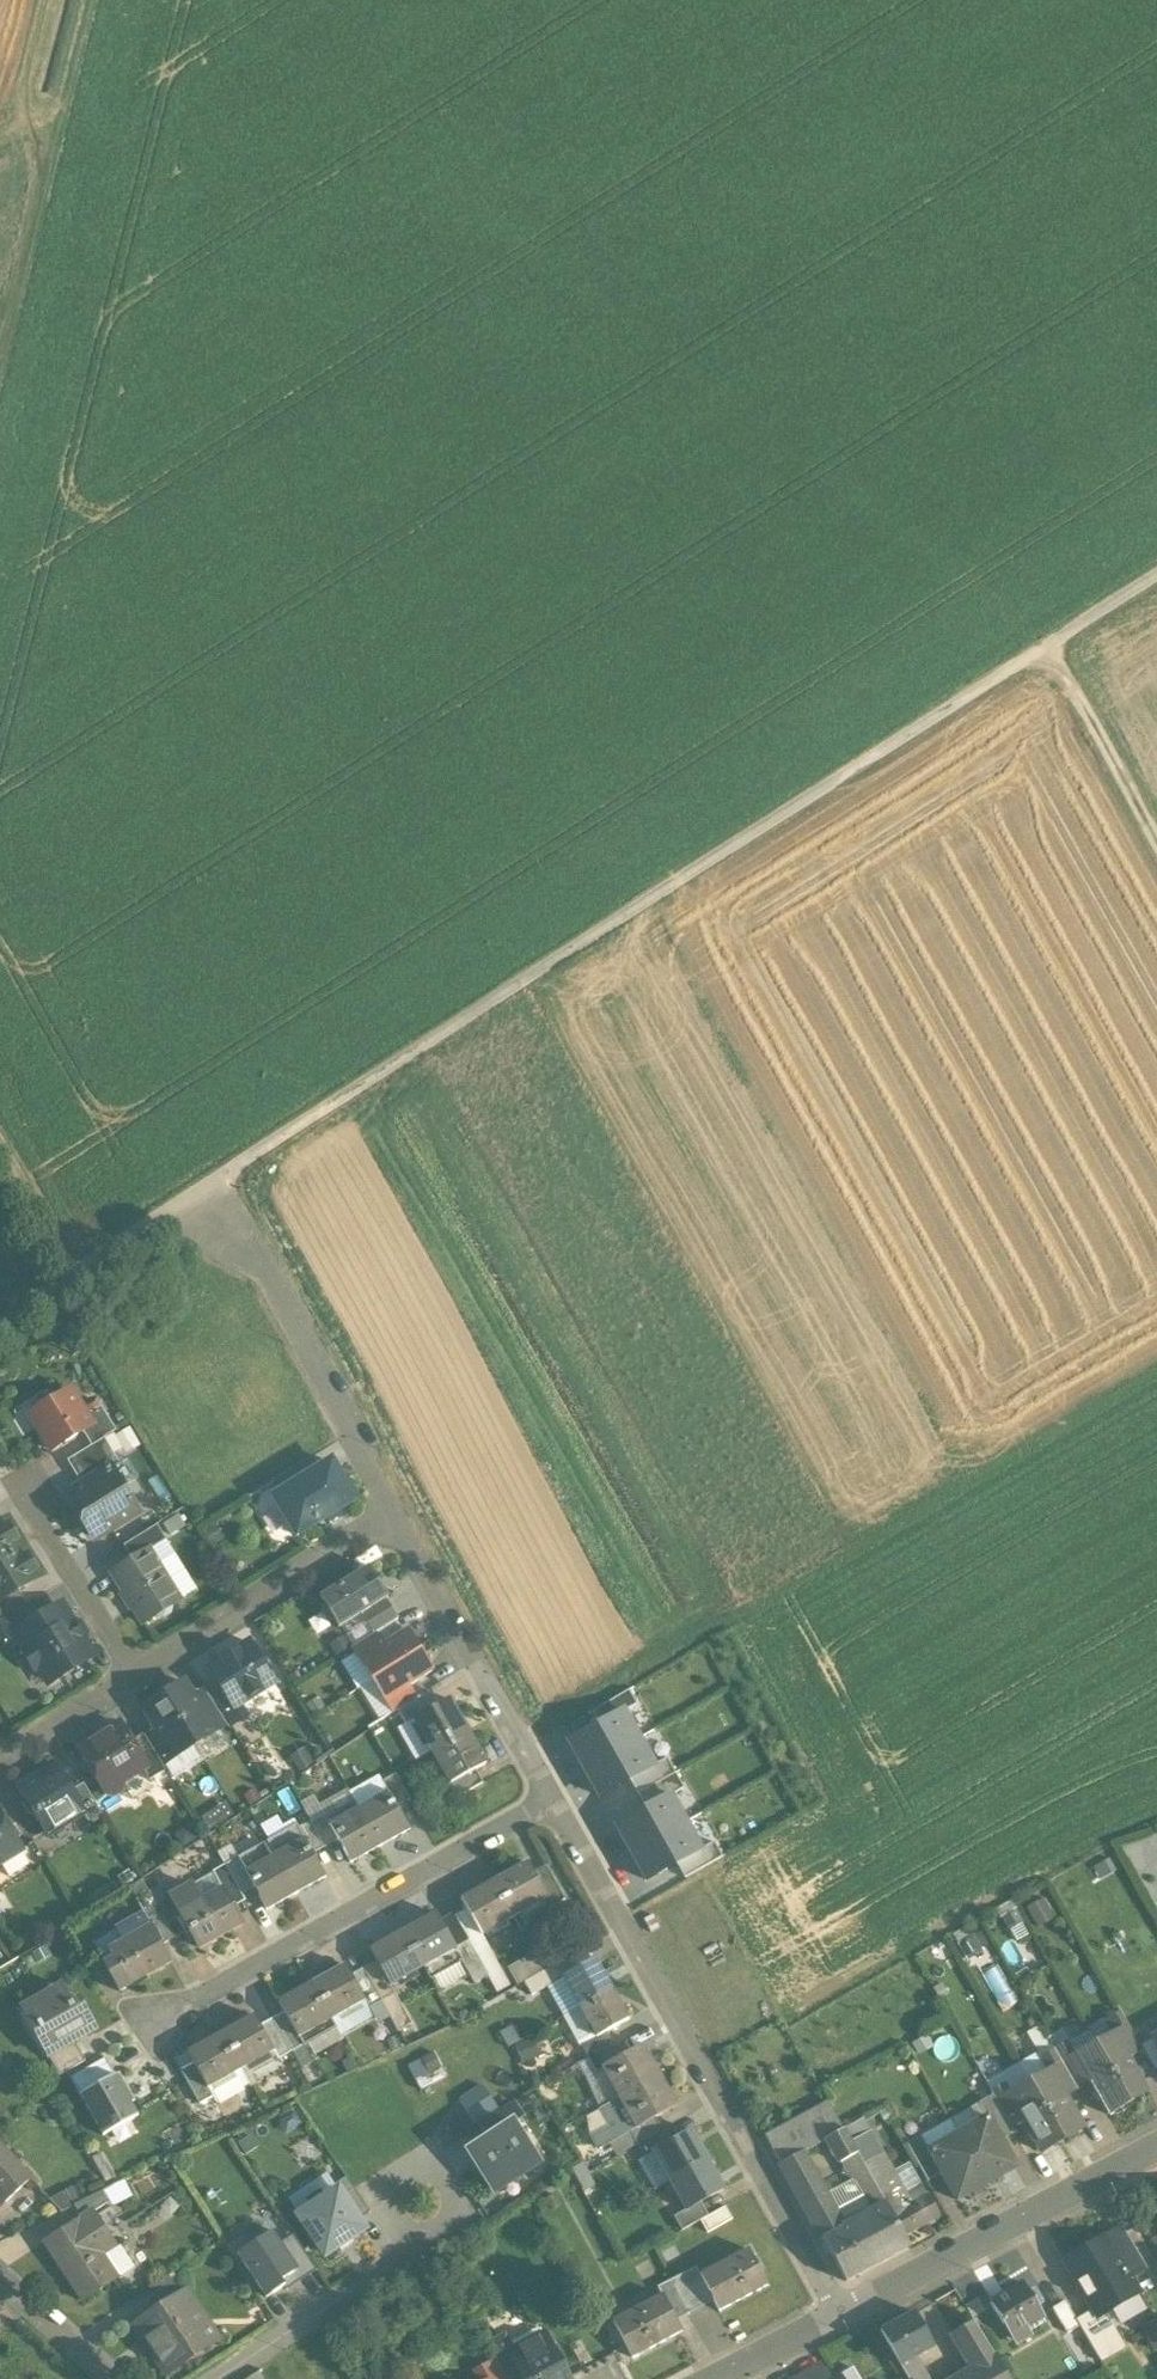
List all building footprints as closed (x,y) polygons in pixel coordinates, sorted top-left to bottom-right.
[(72,1394),(31,1419),(51,1452),(82,1433),(92,1427),(86,1417),(72,1394)] [(100,1408),(86,1417),(92,1427),(82,1433),(91,1447),(104,1439),(115,1432),(100,1408)] [(91,1447),(67,1462),(81,1487),(111,1468),(111,1469),(119,1465),(104,1439),(91,1447)] [(311,1460),(274,1482),(282,1495),(318,1472),(311,1460)] [(282,1495),(274,1500),(297,1536),(353,1501),(330,1464),(318,1472),(282,1495)] [(81,1487),(74,1492),(89,1516),(83,1519),(83,1525),(91,1538),(96,1540),(138,1514),(111,1469),(111,1468),(81,1487)] [(24,1548),(7,1520),(0,1524),(0,1563),(24,1548)] [(156,1527),(123,1547),(132,1562),(149,1552),(165,1542),(156,1527)] [(0,1563),(0,1603),(17,1592),(42,1577),(24,1548),(0,1563)] [(132,1562),(111,1575),(142,1625),(157,1616),(157,1617),(164,1619),(170,1615),(171,1608),(171,1607),(180,1602),(149,1552),(132,1562)] [(368,1569),(319,1599),(338,1629),(360,1616),(385,1600),(387,1599),(368,1569)] [(0,1603),(0,1623),(26,1607),(17,1592),(0,1603)] [(385,1600),(360,1616),(373,1636),(375,1634),(397,1621),(385,1600)] [(0,1623),(0,1627),(9,1641),(18,1636),(18,1635),(45,1618),(35,1601),(26,1607),(0,1623)] [(91,1657),(61,1608),(45,1618),(18,1635),(18,1636),(28,1650),(23,1653),(34,1671),(39,1668),(48,1684),(91,1657)] [(383,1647),(359,1662),(355,1656),(334,1669),(350,1695),(371,1682),(420,1652),(407,1632),(383,1647)] [(373,1636),(351,1650),(355,1656),(359,1662),(383,1647),(375,1634),(373,1636)] [(248,1644),(235,1652),(233,1652),(222,1659),(221,1661),(208,1669),(219,1687),(233,1710),(239,1707),(274,1684),(248,1644)] [(420,1652),(371,1682),(384,1702),(408,1687),(432,1672),(420,1652)] [(193,1700),(183,1684),(163,1697),(193,1746),(214,1733),(193,1700)] [(233,1710),(219,1687),(207,1695),(226,1725),(228,1729),(246,1718),(239,1707),(233,1710)] [(408,1687),(384,1702),(391,1715),(416,1699),(408,1687)] [(623,1713),(623,1714),(637,1706),(628,1691),(591,1714),(599,1727),(623,1713)] [(207,1695),(205,1692),(193,1700),(214,1733),(226,1725),(207,1695)] [(433,1693),(423,1698),(430,1710),(439,1705),(433,1693)] [(193,1746),(163,1697),(143,1710),(157,1733),(173,1758),(193,1746)] [(423,1698),(399,1711),(406,1724),(414,1719),(430,1710),(423,1698)] [(430,1710),(414,1719),(432,1752),(467,1733),(449,1699),(439,1705),(430,1710)] [(638,1741),(623,1714),(623,1713),(599,1727),(568,1744),(583,1771),(638,1741)] [(130,1743),(119,1725),(78,1750),(105,1794),(113,1795),(119,1791),(121,1784),(142,1771),(146,1769),(130,1743)] [(157,1733),(145,1741),(161,1766),(173,1758),(157,1733)] [(467,1733),(432,1752),(450,1784),(468,1775),(475,1770),(485,1765),(467,1733)] [(145,1741),(142,1736),(130,1743),(146,1769),(142,1771),(149,1782),(165,1772),(145,1741)] [(638,1741),(583,1771),(599,1798),(629,1781),(653,1768),(653,1767),(638,1741)] [(667,1760),(653,1767),(653,1768),(629,1781),(646,1810),(670,1797),(683,1790),(667,1760)] [(71,1793),(54,1765),(17,1788),(25,1800),(24,1805),(29,1813),(34,1814),(47,1836),(83,1815),(84,1814),(71,1793)] [(483,1784),(475,1770),(468,1775),(475,1788),(483,1784)] [(450,1784),(442,1789),(449,1803),(475,1788),(468,1775),(450,1784)] [(409,1802),(395,1777),(383,1783),(389,1794),(397,1809),(409,1802)] [(101,1815),(83,1785),(71,1793),(84,1814),(83,1815),(88,1823),(101,1815)] [(397,1809),(389,1794),(359,1811),(379,1848),(410,1831),(397,1809)] [(670,1797),(646,1810),(615,1827),(630,1854),(685,1824),(670,1797)] [(359,1811),(355,1805),(327,1821),(339,1842),(351,1864),(379,1848),(359,1811)] [(327,1821),(324,1817),(311,1824),(325,1850),(339,1842),(327,1821)] [(21,1851),(0,1818),(0,1864),(21,1851)] [(325,1850),(311,1824),(299,1831),(304,1841),(313,1856),(325,1850)] [(685,1824),(630,1854),(646,1882),(676,1865),(700,1851),(685,1824)] [(304,1841),(274,1858),(295,1895),(325,1878),(313,1856),(304,1841)] [(700,1851),(676,1865),(684,1880),(722,1859),(713,1844),(700,1851)] [(295,1895),(274,1858),(245,1874),(254,1889),(266,1911),(295,1895)] [(245,1874),(237,1860),(224,1867),(239,1893),(241,1896),(254,1889),(245,1874)] [(526,1865),(494,1883),(513,1917),(546,1899),(537,1883),(532,1875),(526,1865)] [(224,1867),(213,1874),(222,1890),(228,1899),(239,1893),(224,1867)] [(546,1868),(532,1875),(537,1883),(551,1876),(546,1868)] [(551,1876),(537,1883),(546,1899),(547,1898),(552,1907),(564,1900),(551,1876)] [(513,1917),(494,1883),(462,1901),(467,1909),(472,1920),(481,1935),(513,1917)] [(222,1890),(201,1903),(192,1887),(171,1899),(200,1949),(242,1926),(228,1899),(222,1890)] [(168,1929),(149,1894),(136,1901),(144,1916),(155,1936),(168,1929)] [(467,1909),(453,1917),(459,1927),(472,1920),(467,1909)] [(144,1916),(117,1931),(124,1943),(109,1952),(114,1960),(104,1965),(118,1992),(170,1962),(161,1945),(155,1936),(144,1916)] [(436,1916),(403,1934),(422,1968),(455,1950),(446,1934),(440,1924),(436,1916)] [(453,1917),(440,1924),(446,1934),(459,1927),(453,1917)] [(472,1920),(459,1927),(472,1952),(485,1945),(480,1936),(481,1935),(472,1920)] [(472,1952),(459,1927),(446,1934),(455,1950),(456,1950),(461,1959),(472,1952)] [(174,1939),(168,1929),(155,1936),(161,1945),(174,1939)] [(403,1934),(371,1952),(377,1962),(382,1971),(390,1986),(422,1968),(403,1934)] [(575,1955),(550,1969),(557,1983),(564,1979),(583,1969),(575,1955)] [(377,1962),(362,1969),(367,1979),(382,1971),(377,1962)] [(583,1969),(564,1979),(581,2008),(612,1991),(596,1962),(583,1969)] [(349,1977),(344,1967),(312,1985),(331,2020),(363,2002),(354,1986),(349,1977)] [(362,1969),(349,1977),(354,1986),(367,1979),(362,1969)] [(382,1971),(367,1979),(381,2002),(394,1995),(389,1987),(390,1986),(382,1971)] [(381,2002),(367,1979),(354,1986),(363,2002),(368,2010),(381,2002)] [(312,1985),(279,2004),(285,2014),(289,2022),(303,2047),(304,2048),(337,2030),(331,2020),(312,1985)] [(62,1988),(21,2011),(23,2013),(29,2010),(52,2052),(46,2055),(47,2057),(49,2057),(74,2043),(94,2031),(78,2001),(71,2005),(62,1988)] [(612,1991),(581,2008),(597,2038),(628,2020),(612,1991)] [(285,2014),(272,2021),(277,2029),(289,2022),(285,2014)] [(1141,2052),(1120,2014),(1106,2022),(1114,2036),(1115,2035),(1129,2059),(1141,2052)] [(253,2018),(221,2036),(240,2071),(272,2052),(264,2037),(259,2028),(253,2018)] [(272,2021),(259,2028),(264,2037),(277,2029),(272,2021)] [(303,2047),(289,2022),(277,2029),(290,2054),(303,2047)] [(277,2029),(264,2037),(272,2052),(273,2052),(278,2060),(290,2054),(277,2029)] [(608,2033),(582,2048),(589,2060),(615,2045),(608,2033)] [(1114,2036),(1095,2047),(1127,2104),(1148,2093),(1129,2059),(1115,2035),(1114,2036)] [(240,2071),(221,2036),(189,2054),(195,2064),(200,2073),(208,2088),(240,2071)] [(74,2043),(49,2057),(60,2076),(85,2062),(74,2043)] [(615,2045),(589,2060),(596,2072),(622,2058),(615,2045)] [(1087,2083),(1073,2059),(1074,2058),(1066,2045),(1054,2052),(1075,2089),(1087,2083)] [(643,2047),(603,2069),(620,2099),(659,2077),(643,2047)] [(1074,2058),(1073,2059),(1087,2083),(1106,2116),(1127,2104),(1095,2047),(1074,2058)] [(419,2090),(443,2076),(430,2052),(405,2065),(419,2090)] [(1075,2089),(1054,2052),(1038,2061),(1046,2074),(1048,2073),(1062,2097),(1075,2089)] [(105,2059),(71,2079),(80,2095),(114,2076),(105,2059)] [(180,2072),(185,2081),(200,2073),(195,2064),(180,2072)] [(208,2088),(200,2073),(185,2081),(199,2105),(212,2097),(208,2089),(208,2088)] [(1062,2097),(1048,2073),(1046,2074),(1028,2084),(1061,2142),(1080,2130),(1062,2097)] [(114,2076),(80,2095),(103,2137),(133,2119),(126,2107),(135,2102),(128,2090),(123,2093),(114,2076)] [(659,2077),(620,2099),(637,2129),(676,2107),(659,2077)] [(1061,2142),(1028,2084),(1008,2095),(1007,2096),(1021,2121),(1040,2154),(1061,2142)] [(1008,2095),(1003,2087),(990,2094),(992,2097),(1009,2127),(1021,2121),(1007,2096),(1008,2095)] [(978,2105),(986,2119),(999,2142),(1013,2134),(1009,2127),(992,2097),(978,2105)] [(487,2140),(511,2124),(519,2118),(510,2104),(477,2125),(487,2140)] [(827,2104),(765,2137),(780,2165),(803,2153),(827,2140),(843,2132),(827,2104)] [(986,2119),(957,2136),(985,2186),(1014,2169),(999,2142),(986,2119)] [(655,2120),(631,2133),(638,2145),(662,2132),(655,2120)] [(869,2135),(862,2121),(843,2132),(856,2156),(875,2190),(902,2238),(939,2217),(927,2197),(925,2198),(919,2187),(902,2197),(868,2136),(869,2135)] [(487,2140),(467,2153),(493,2193),(538,2164),(511,2124),(487,2140)] [(662,2132),(638,2145),(645,2158),(669,2144),(662,2132)] [(843,2132),(827,2140),(840,2165),(856,2156),(843,2132)] [(691,2133),(654,2154),(670,2182),(707,2162),(691,2133)] [(957,2136),(928,2152),(941,2175),(957,2202),(985,2186),(957,2136)] [(927,2184),(941,2175),(928,2152),(920,2138),(906,2146),(927,2184)] [(6,2204),(31,2180),(0,2148),(0,2198),(6,2204)] [(836,2212),(803,2153),(780,2165),(814,2225),(836,2212)] [(707,2162),(670,2182),(686,2211),(723,2190),(707,2162)] [(338,2191),(358,2222),(370,2214),(346,2178),(334,2186),(338,2191)] [(902,2238),(875,2190),(865,2195),(875,2213),(859,2222),(881,2263),(908,2249),(902,2238)] [(358,2222),(338,2191),(298,2217),(324,2256),(364,2230),(358,2222)] [(101,2193),(73,2207),(81,2218),(92,2211),(93,2213),(108,2203),(101,2193)] [(700,2204),(675,2218),(682,2231),(707,2217),(700,2204)] [(81,2218),(43,2244),(83,2303),(132,2270),(93,2213),(92,2211),(81,2218)] [(836,2212),(814,2225),(823,2241),(842,2231),(845,2229),(836,2212)] [(881,2263),(859,2222),(845,2229),(842,2231),(864,2272),(881,2263)] [(1145,2273),(1119,2230),(1105,2239),(1106,2241),(1130,2282),(1145,2273)] [(864,2272),(842,2231),(823,2241),(846,2282),(864,2272)] [(237,2255),(266,2299),(284,2288),(285,2287),(282,2282),(298,2271),(280,2244),(273,2232),(237,2255)] [(285,2287),(284,2288),(286,2292),(317,2272),(293,2235),(280,2244),(298,2271),(282,2282),(285,2287)] [(1130,2282),(1106,2241),(1065,2265),(1089,2306),(1105,2297),(1102,2293),(1126,2279),(1128,2283),(1130,2282)] [(748,2250),(699,2276),(708,2292),(718,2312),(767,2286),(748,2250)] [(695,2268),(669,2282),(682,2305),(708,2292),(699,2276),(695,2268)] [(172,2274),(148,2290),(160,2309),(178,2297),(179,2299),(185,2295),(172,2274)] [(682,2305),(669,2282),(656,2289),(661,2297),(669,2312),(682,2305)] [(1022,2284),(1005,2295),(1007,2299),(993,2308),(1017,2347),(1032,2339),(1028,2333),(1042,2324),(1039,2319),(1043,2316),(1022,2284)] [(938,2297),(943,2325),(964,2321),(959,2293),(938,2297)] [(160,2309),(134,2326),(166,2376),(207,2350),(194,2329),(197,2327),(179,2299),(178,2297),(160,2309)] [(661,2297),(613,2322),(632,2358),(680,2333),(669,2312),(661,2297)] [(1072,2316),(1061,2299),(1050,2306),(1065,2331),(1076,2324),(1072,2316)] [(1097,2304),(1072,2316),(1076,2324),(1090,2346),(1115,2334),(1097,2304)] [(913,2313),(879,2332),(900,2368),(913,2360),(933,2348),(913,2313)] [(972,2322),(952,2334),(972,2370),(958,2378),(1007,2378),(972,2322)] [(1115,2334),(1090,2346),(1097,2358),(1122,2345),(1115,2334)] [(487,2344),(497,2361),(506,2378),(512,2378),(520,2375),(513,2363),(517,2361),(513,2352),(504,2335),(487,2344)] [(513,2352),(517,2361),(513,2363),(520,2375),(522,2378),(565,2378),(543,2336),(513,2352)] [(913,2360),(900,2368),(906,2378),(924,2378),(913,2360)] [(497,2361),(481,2370),(486,2378),(506,2378),(497,2361)] [(249,2378),(282,2378),(273,2364),(249,2378)] [(799,2378),(825,2378),(818,2367),(799,2378)]
